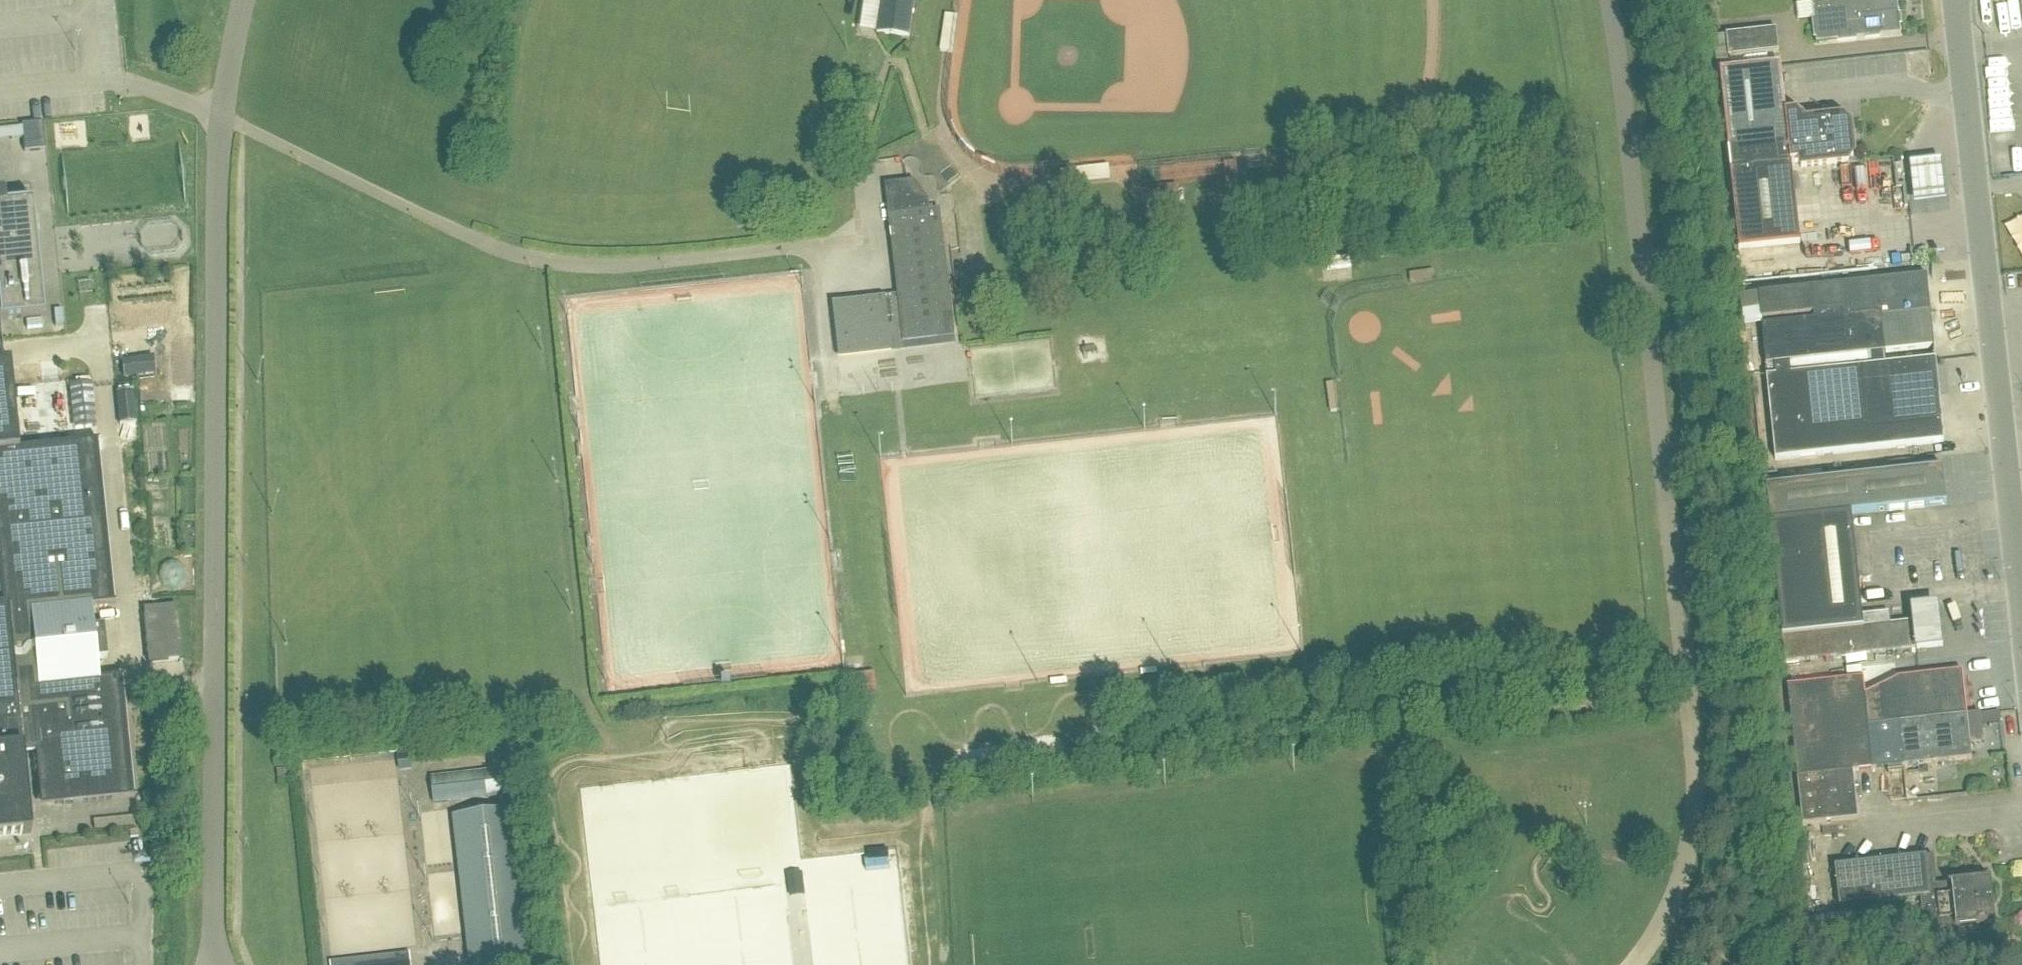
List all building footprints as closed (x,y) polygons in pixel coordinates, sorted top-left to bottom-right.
[(877,36),(901,39),(907,40),(909,41),(915,0),(883,0),(877,36)] [(1901,36),(1897,0),(1857,0),(1812,5),(1817,45),(1901,36)] [(956,52),(964,17),(951,14),(944,50),(956,52)] [(1729,59),(1779,54),(1777,31),(1726,37),(1729,59)] [(1796,116),(1786,117),(1781,66),(1720,73),(1739,250),(1799,244),(1791,165),(1801,164),(1802,170),(1847,165),(1854,157),(1850,128),(1842,121),(1802,125),(1802,121),(1796,116)] [(30,150),(48,148),(46,123),(28,124),(30,150)] [(1938,156),(1907,160),(1912,201),(1943,197),(1938,156)] [(913,186),(888,189),(890,201),(901,297),(906,336),(906,341),(951,336),(937,215),(928,216),(926,203),(913,186)] [(15,205),(1,206),(1,207),(0,207),(0,323),(5,322),(44,318),(40,274),(32,202),(31,203),(21,204),(17,205),(15,205)] [(1859,368),(1886,365),(1885,355),(1933,350),(1926,278),(1759,296),(1761,321),(1813,316),(1814,322),(1762,327),(1767,380),(1859,370),(1859,368)] [(857,306),(837,308),(843,357),(892,351),(890,338),(906,336),(901,297),(857,303),(857,306)] [(127,377),(160,375),(159,357),(126,359),(127,377)] [(1866,432),(1941,424),(1935,361),(1886,367),(1886,365),(1859,368),(1859,370),(1866,432)] [(134,797),(128,798),(116,681),(122,680),(122,678),(98,681),(96,661),(106,660),(103,627),(93,628),(91,608),(115,606),(115,604),(108,605),(92,444),(98,444),(98,442),(18,450),(9,365),(0,366),(0,565),(5,611),(0,611),(0,843),(30,840),(21,756),(35,755),(40,809),(135,799),(134,797)] [(1943,444),(1941,424),(1866,432),(1859,370),(1767,380),(1765,380),(1774,462),(1943,444)] [(73,379),(75,427),(99,426),(97,378),(73,379)] [(116,394),(119,426),(136,425),(132,393),(116,394)] [(1943,471),(1766,490),(1769,523),(1784,663),(1865,654),(1912,649),(1912,650),(1914,650),(1921,650),(1941,648),(1937,605),(1917,607),(1910,608),(1912,623),(1910,623),(1885,626),(1883,614),(1861,617),(1850,516),(1947,506),(1943,471)] [(147,665),(183,661),(178,616),(143,619),(147,665)] [(1863,679),(1787,687),(1792,735),(1967,716),(1962,672),(1897,679),(1897,681),(1865,696),(1863,683),(1863,679)] [(2005,742),(2004,712),(1977,713),(1978,743),(2005,742)] [(1797,779),(1853,773),(1887,769),(1888,774),(1901,772),(1900,767),(1971,760),(1967,716),(1792,735),(1797,779)] [(398,757),(400,772),(411,771),(409,756),(398,757)] [(279,781),(289,780),(289,772),(278,772),(279,781)] [(1853,773),(1797,779),(1802,826),(1858,820),(1853,773)] [(446,777),(431,779),(434,805),(449,803),(446,777)] [(515,811),(454,818),(470,964),(532,964),(515,811)] [(130,839),(138,838),(137,831),(129,832),(130,839)] [(1919,899),(1936,886),(1933,857),(1834,867),(1838,908),(1919,899)] [(788,888),(803,886),(802,875),(787,877),(788,888)] [(1936,886),(1919,899),(1923,931),(1994,923),(1989,880),(1936,886)]
